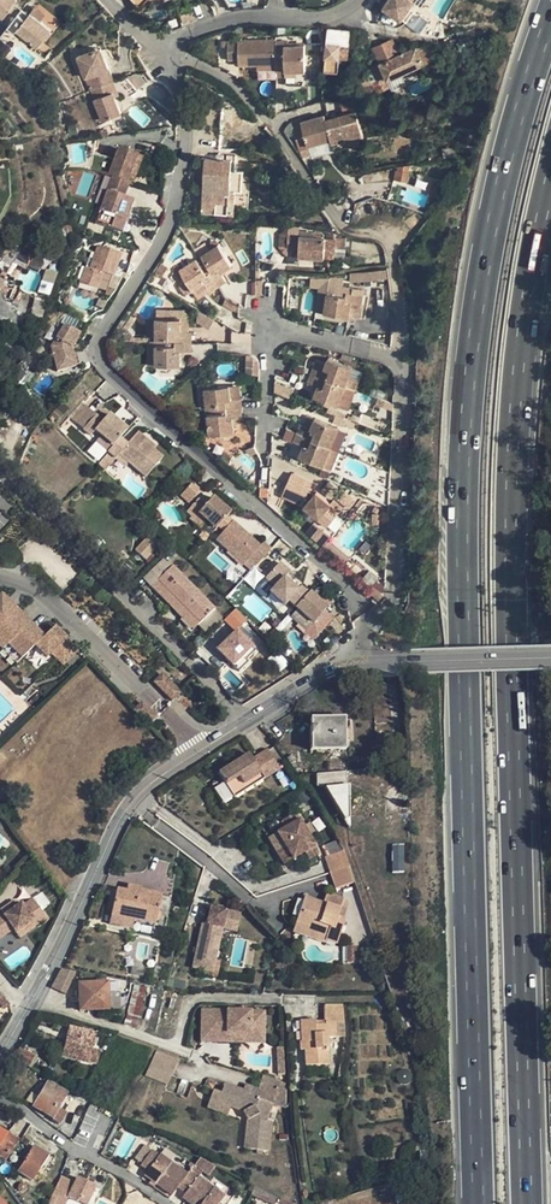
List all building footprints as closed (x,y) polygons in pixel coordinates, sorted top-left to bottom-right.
[(18,10),(10,4),(13,0),(0,0),(0,17),(8,23),(18,10)] [(136,9),(145,0),(128,0),(136,9)] [(383,6),(400,19),(413,1),(411,0),(388,0),(383,6)] [(41,15),(31,7),(26,13),(36,21),(41,15)] [(48,30),(36,21),(26,13),(25,15),(18,10),(8,23),(3,30),(0,33),(0,39),(4,42),(10,35),(12,31),(34,48),(48,30)] [(193,22),(190,14),(178,18),(180,26),(193,22)] [(328,28),(327,42),(349,45),(351,30),(328,28)] [(284,38),(272,40),(274,60),(283,59),(284,68),(305,66),(304,63),(302,40),(284,42),(284,38)] [(272,39),(224,44),(226,62),(236,61),(237,67),(256,65),(274,64),(274,60),(272,40),(272,39)] [(373,48),(379,61),(373,64),(369,55),(360,59),(377,95),(402,83),(398,76),(425,64),(415,44),(398,53),(392,39),(373,48)] [(349,45),(327,42),(325,64),(338,65),(339,59),(348,59),(349,45)] [(97,48),(92,50),(100,72),(105,70),(97,48)] [(92,50),(73,57),(86,90),(101,85),(97,73),(100,72),(92,50)] [(284,68),(283,59),(274,60),(274,64),(275,70),(275,74),(284,73),(284,68)] [(284,68),(284,73),(305,71),(308,71),(308,63),(304,63),(305,66),(284,68)] [(109,82),(105,70),(100,72),(97,73),(101,85),(109,82)] [(114,96),(109,82),(101,85),(106,94),(109,93),(110,98),(114,96)] [(101,85),(86,90),(98,120),(117,114),(110,98),(109,93),(106,94),(101,85)] [(219,146),(219,151),(222,151),(237,151),(237,146),(246,147),(248,116),(228,97),(222,94),(219,146)] [(294,121),(285,123),(294,150),(303,147),(303,146),(326,139),(327,141),(346,135),(357,131),(351,110),(320,119),(319,116),(295,122),(294,121)] [(207,145),(207,150),(216,150),(216,145),(217,126),(208,126),(207,145)] [(359,135),(357,131),(346,135),(348,144),(357,141),(356,136),(359,135)] [(122,196),(126,183),(128,183),(131,175),(132,176),(139,156),(127,152),(121,150),(115,148),(105,175),(110,177),(106,191),(122,196)] [(222,156),(222,160),(232,160),(231,172),(236,172),(236,160),(237,154),(232,154),(222,154),(222,156)] [(222,160),(206,159),(203,205),(203,212),(203,213),(234,214),(235,194),(242,194),(243,172),(236,172),(231,172),(232,160),(222,160)] [(131,199),(122,196),(106,191),(95,223),(119,231),(131,199)] [(298,234),(298,231),(298,226),(287,225),(278,233),(278,245),(286,254),(286,246),(287,233),(298,234)] [(319,235),(312,235),(312,231),(298,231),(298,234),(287,233),(286,246),(298,246),(298,254),(323,255),(333,256),(334,236),(333,236),(325,235),(319,235)] [(344,236),(334,236),(333,256),(343,256),(344,236)] [(204,245),(208,250),(217,244),(214,239),(204,245)] [(120,253),(97,244),(89,267),(85,265),(79,282),(96,288),(104,269),(113,272),(120,253)] [(193,250),(197,257),(208,250),(204,245),(203,244),(193,250)] [(231,264),(217,244),(208,250),(197,257),(217,286),(225,281),(219,272),(231,264)] [(2,249),(4,254),(18,250),(16,245),(2,249)] [(298,246),(286,246),(286,254),(298,254),(298,246)] [(2,255),(0,259),(0,290),(3,290),(3,283),(6,276),(6,275),(12,265),(24,271),(27,266),(28,263),(27,259),(26,256),(24,253),(20,250),(18,250),(4,254),(2,255)] [(208,292),(217,286),(197,257),(193,250),(180,259),(185,265),(180,269),(177,270),(184,280),(176,285),(184,296),(191,291),(202,283),(208,292)] [(350,273),(350,282),(386,281),(386,272),(350,273)] [(198,299),(208,292),(202,283),(191,291),(198,299)] [(336,294),(326,292),(325,301),(323,311),(347,315),(349,303),(359,304),(360,295),(344,292),(343,295),(336,294)] [(106,301),(99,298),(96,306),(103,308),(106,301)] [(239,306),(225,298),(224,304),(239,312),(239,306)] [(87,310),(77,306),(75,311),(84,316),(87,310)] [(180,332),(187,332),(187,315),(182,311),(154,311),(154,318),(179,318),(180,332)] [(213,320),(196,311),(196,322),(208,329),(213,320)] [(179,318),(154,318),(155,338),(164,339),(164,342),(180,341),(190,341),(190,332),(187,332),(180,332),(179,318)] [(78,333),(63,325),(50,347),(57,371),(75,367),(70,347),(78,333)] [(132,342),(131,339),(132,338),(132,337),(131,336),(131,335),(130,334),(129,333),(128,333),(127,332),(126,332),(125,332),(124,333),(124,339),(124,342),(132,342)] [(180,341),(164,342),(149,342),(147,343),(147,353),(154,353),(154,363),(180,362),(180,352),(190,352),(190,341),(180,341)] [(352,366),(327,357),(324,368),(314,364),(307,382),(317,386),(314,396),(337,404),(341,395),(344,386),(352,366)] [(228,385),(204,388),(206,407),(224,405),(225,410),(213,411),(213,413),(209,414),(211,433),(216,433),(225,432),(235,431),(233,417),(242,416),(242,409),(241,398),(230,399),(228,385)] [(354,390),(344,386),(341,395),(351,399),(354,390)] [(84,428),(96,414),(83,403),(71,416),(84,428)] [(96,429),(101,434),(113,444),(120,437),(127,429),(109,413),(103,420),(96,414),(84,428),(91,434),(96,429)] [(315,418),(308,415),(303,425),(310,428),(315,418)] [(338,428),(315,418),(310,428),(303,425),(300,424),(293,441),(303,446),(298,456),(322,466),(330,447),(338,428)] [(338,428),(330,447),(337,450),(345,431),(338,428)] [(128,445),(120,437),(113,444),(108,450),(116,458),(120,453),(129,461),(146,477),(163,458),(154,450),(145,442),(147,440),(139,432),(128,445)] [(113,444),(101,434),(96,440),(108,450),(113,444)] [(147,440),(145,442),(154,450),(156,448),(147,440)] [(257,451),(255,445),(248,448),(250,454),(257,451)] [(330,447),(322,466),(329,469),(337,450),(330,447)] [(107,468),(113,456),(105,452),(99,464),(107,468)] [(120,453),(116,458),(125,466),(129,461),(120,453)] [(312,482),(291,472),(281,495),(304,504),(318,515),(317,516),(326,524),(337,510),(328,503),(329,501),(315,490),(311,495),(307,493),(312,482)] [(193,481),(179,494),(187,503),(202,490),(193,481)] [(212,527),(212,528),(214,526),(213,524),(221,515),(223,516),(226,512),(209,497),(202,505),(194,498),(187,506),(183,510),(189,515),(191,517),(195,513),(203,520),(212,527)] [(191,517),(189,515),(186,517),(189,520),(197,527),(203,520),(195,513),(191,517)] [(221,515),(213,524),(214,526),(219,529),(227,520),(223,516),(221,515)] [(254,543),(227,520),(219,529),(212,538),(231,555),(239,562),(244,557),(252,564),(266,547),(258,539),(254,543)] [(310,537),(321,546),(328,537),(317,528),(310,537)] [(149,539),(139,549),(149,558),(159,548),(149,539)] [(341,554),(333,562),(339,568),(347,560),(341,554)] [(316,600),(306,591),(304,593),(297,587),(295,589),(281,577),(287,571),(276,562),(263,578),(273,587),(268,593),(281,605),(285,600),(293,606),(310,621),(305,627),(314,635),(328,620),(319,612),(321,610),(324,607),(320,604),(319,605),(316,603),(317,601),(316,600)] [(201,623),(214,609),(173,566),(159,579),(169,590),(201,623)] [(356,583),(372,602),(386,591),(370,572),(356,583)] [(201,623),(169,590),(163,597),(194,629),(201,623)] [(8,602),(6,605),(3,602),(6,600),(1,595),(0,596),(0,624),(15,609),(8,602)] [(320,604),(324,607),(328,602),(321,595),(316,600),(317,601),(316,603),(319,605),(320,604)] [(22,616),(20,619),(17,616),(20,614),(15,609),(0,624),(0,637),(7,645),(29,623),(22,616)] [(319,612),(328,620),(330,617),(321,610),(319,612)] [(233,620),(196,653),(216,674),(244,648),(250,655),(264,642),(243,620),(237,625),(233,620)] [(43,638),(38,633),(35,635),(33,632),(35,630),(29,623),(7,645),(21,659),(34,646),(43,638)] [(43,638),(34,646),(46,657),(50,653),(65,639),(54,627),(43,638)] [(314,635),(305,627),(301,631),(310,639),(314,635)] [(65,639),(50,653),(62,666),(77,651),(65,639)] [(21,659),(7,645),(2,650),(16,664),(21,659)] [(162,675),(154,682),(171,700),(179,693),(162,675)] [(141,703),(134,711),(147,724),(155,717),(141,703)] [(343,720),(311,720),(312,750),(344,750),(343,720)] [(245,755),(219,771),(231,791),(263,772),(266,777),(282,768),(271,749),(255,759),(249,762),(245,755)] [(249,762),(255,759),(250,752),(245,755),(249,762)] [(347,770),(316,773),(317,784),(348,781),(347,770)] [(234,796),(266,777),(263,772),(231,791),(234,796)] [(323,821),(309,797),(298,804),(312,827),(323,821)] [(287,827),(276,833),(293,860),(305,853),(310,861),(320,855),(296,812),(283,820),(287,827)] [(293,860),(276,833),(267,838),(284,866),(293,860)] [(391,845),(393,871),(404,870),(402,844),(391,845)] [(341,850),(324,857),(330,873),(349,867),(345,858),(341,850)] [(349,867),(330,873),(335,889),(354,882),(349,867)] [(125,892),(116,891),(109,925),(130,930),(132,921),(154,925),(160,896),(139,892),(140,889),(126,887),(125,892)] [(343,899),(326,893),(323,903),(303,896),(294,922),(316,930),(316,932),(326,936),(325,939),(337,943),(345,919),(343,919),(337,917),(343,899)] [(11,928),(14,932),(30,920),(34,925),(45,917),(30,898),(20,905),(18,903),(2,915),(1,913),(0,914),(0,936),(11,928)] [(348,901),(343,899),(337,917),(343,919),(348,901)] [(229,928),(232,911),(208,906),(205,922),(201,921),(192,965),(211,969),(219,926),(229,928)] [(239,912),(232,911),(229,928),(236,929),(239,912)] [(30,920),(14,932),(18,937),(34,925),(30,920)] [(316,930),(294,922),(291,931),(324,942),(325,939),(326,936),(316,932),(316,930)] [(356,946),(347,945),(347,962),(356,962),(356,946)] [(75,973),(59,969),(50,988),(65,995),(75,973)] [(106,985),(79,985),(79,1011),(107,1011),(107,1009),(106,997),(106,985)] [(132,985),(126,1022),(139,1024),(145,987),(132,985)] [(1,995),(0,996),(0,1004),(5,1010),(10,1006),(1,995)] [(106,997),(107,1009),(119,1009),(119,997),(106,997)] [(321,1008),(322,1021),(331,1020),(335,1020),(334,1007),(321,1008)] [(203,1009),(202,1026),(215,1026),(215,1031),(247,1032),(246,1041),(261,1041),(262,1011),(203,1009)] [(331,1020),(322,1021),(323,1024),(315,1025),(315,1022),(315,1020),(300,1020),(302,1042),(307,1041),(308,1050),(305,1050),(306,1066),(315,1065),(325,1064),(323,1037),(332,1037),(331,1020)] [(215,1026),(202,1026),(202,1040),(246,1041),(247,1032),(215,1031),(215,1026)] [(94,1034),(70,1027),(62,1056),(86,1063),(87,1062),(96,1064),(99,1052),(90,1049),(94,1034)] [(284,1073),(284,1046),(276,1046),(276,1073),(284,1073)] [(34,1055),(19,1047),(14,1058),(29,1064),(34,1055)] [(177,1059),(155,1051),(146,1076),(168,1084),(177,1059)] [(325,1064),(315,1065),(316,1074),(334,1072),(333,1063),(325,1064)] [(262,1075),(259,1082),(286,1091),(285,1083),(262,1075)] [(47,1082),(33,1106),(53,1118),(58,1109),(67,1093),(47,1082)] [(286,1091),(259,1082),(255,1095),(224,1084),(220,1093),(217,1102),(230,1107),(242,1111),(247,1121),(244,1149),(268,1151),(270,1122),(260,1121),(254,1109),(258,1098),(267,1101),(285,1108),(286,1091)] [(207,1107),(214,1110),(217,1102),(220,1093),(213,1090),(207,1107)] [(267,1101),(258,1098),(254,1109),(260,1121),(267,1101)] [(230,1107),(217,1102),(214,1110),(227,1114),(230,1107)] [(92,1132),(98,1108),(88,1105),(81,1129),(92,1132)] [(66,1113),(58,1109),(53,1118),(52,1120),(59,1124),(66,1113)] [(125,1120),(117,1116),(114,1122),(121,1126),(125,1120)] [(3,1156),(4,1154),(7,1155),(17,1139),(6,1133),(0,1143),(0,1155),(3,1156)] [(33,1145),(17,1171),(31,1180),(48,1154),(33,1145)] [(175,1186),(185,1173),(158,1153),(157,1155),(150,1150),(139,1164),(147,1170),(143,1175),(170,1194),(175,1186)] [(195,1166),(207,1175),(214,1165),(200,1158),(195,1166)] [(191,1172),(203,1180),(207,1175),(195,1166),(191,1172)] [(175,1186),(184,1193),(181,1197),(191,1203),(216,1203),(223,1195),(203,1180),(191,1172),(188,1170),(185,1173),(175,1186)] [(60,1177),(48,1202),(52,1203),(64,1203),(68,1197),(82,1203),(86,1203),(95,1186),(77,1177),(74,1183),(60,1177)]
